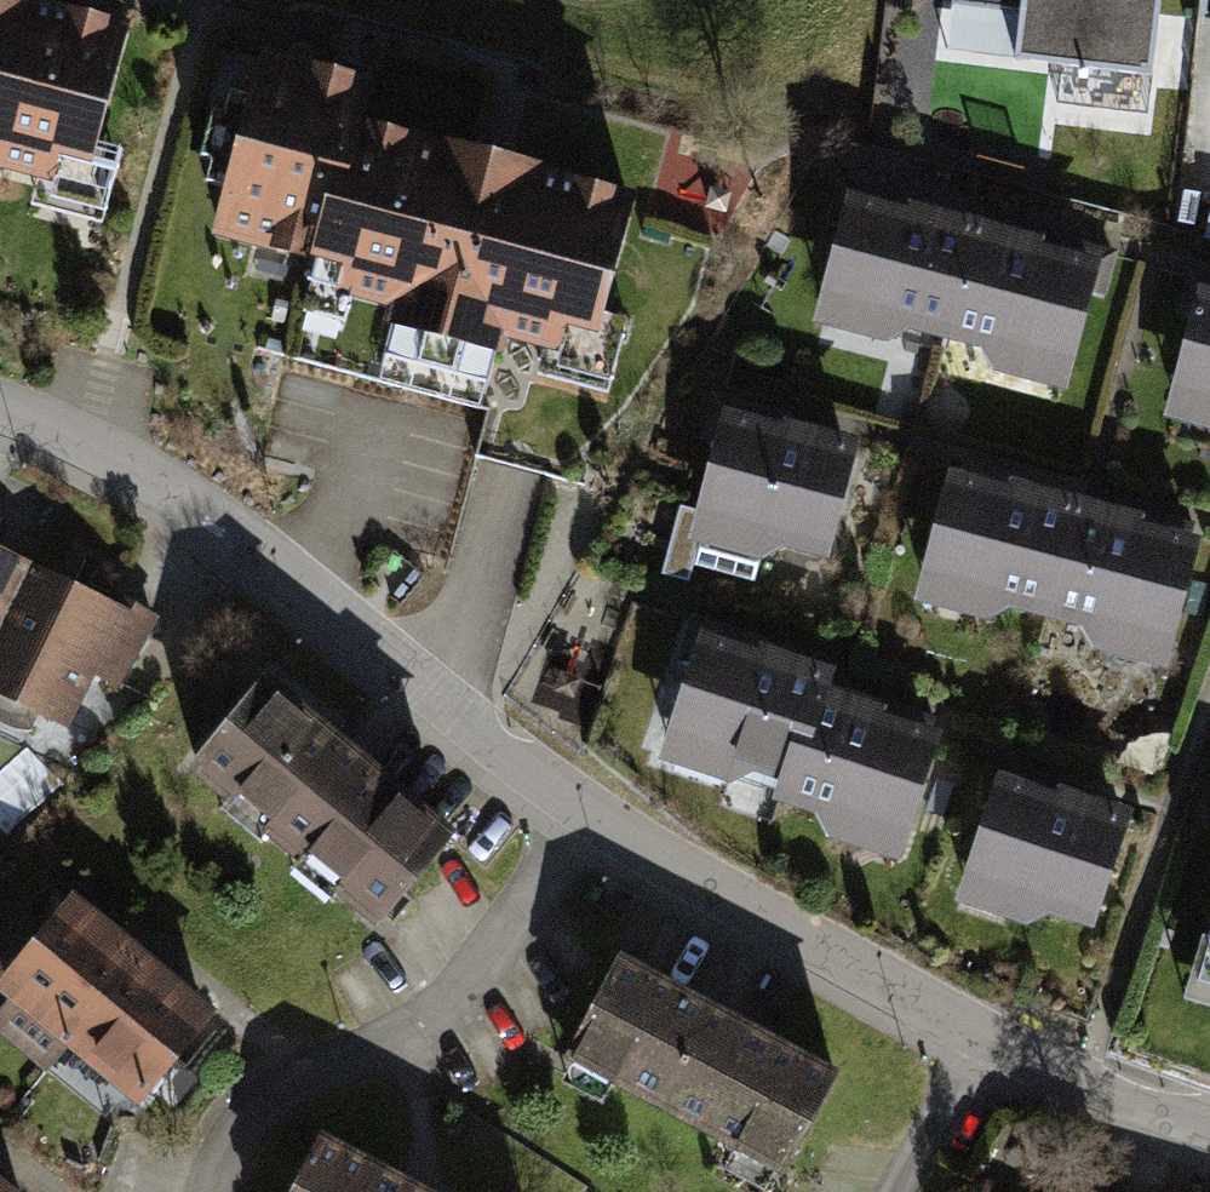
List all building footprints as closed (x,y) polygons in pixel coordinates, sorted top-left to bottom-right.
[(1,206),(5,193),(13,195),(7,218),(110,247),(138,152),(91,138),(121,34),(3,0),(0,0),(0,206),(1,206)] [(943,27),(1004,35),(998,79),(1154,100),(1168,0),(946,0),(943,27)] [(335,77),(255,57),(207,241),(313,268),(353,115),(361,84),(335,77)] [(353,115),(313,268),(305,302),(370,319),(366,336),(504,369),(508,352),(599,375),(645,188),(484,149),(353,115)] [(940,362),(974,228),(845,196),(812,330),(940,362)] [(1069,394),(1102,260),(974,228),(940,362),(1069,394)] [(1199,290),(1164,419),(1209,432),(1209,293),(1199,290)] [(852,447),(722,411),(683,549),(769,573),(777,543),(822,556),(852,447)] [(911,605),(1033,638),(1067,512),(945,479),(911,605)] [(1033,638),(1155,671),(1189,545),(1067,512),(1033,638)] [(30,569),(0,555),(0,633),(30,569)] [(130,616),(30,569),(0,633),(0,702),(73,737),(130,616)] [(777,789),(804,699),(813,670),(693,635),(653,771),(727,793),(757,783),(777,789)] [(453,842),(259,679),(176,777),(370,940),(453,842)] [(894,865),(932,737),(804,699),(777,789),(771,808),(806,817),(823,845),(894,865)] [(1133,815),(994,773),(948,905),(1021,925),(1045,914),(1094,924),(1133,815)] [(141,960),(71,902),(0,988),(0,1010),(60,1059),(141,960)] [(1196,968),(1209,973),(1209,923),(1196,968)] [(130,1117),(212,1019),(141,960),(60,1059),(130,1117)] [(774,1183),(831,1076),(611,960),(554,1067),(774,1183)] [(313,1142),(286,1191),(407,1191),(313,1142)]
